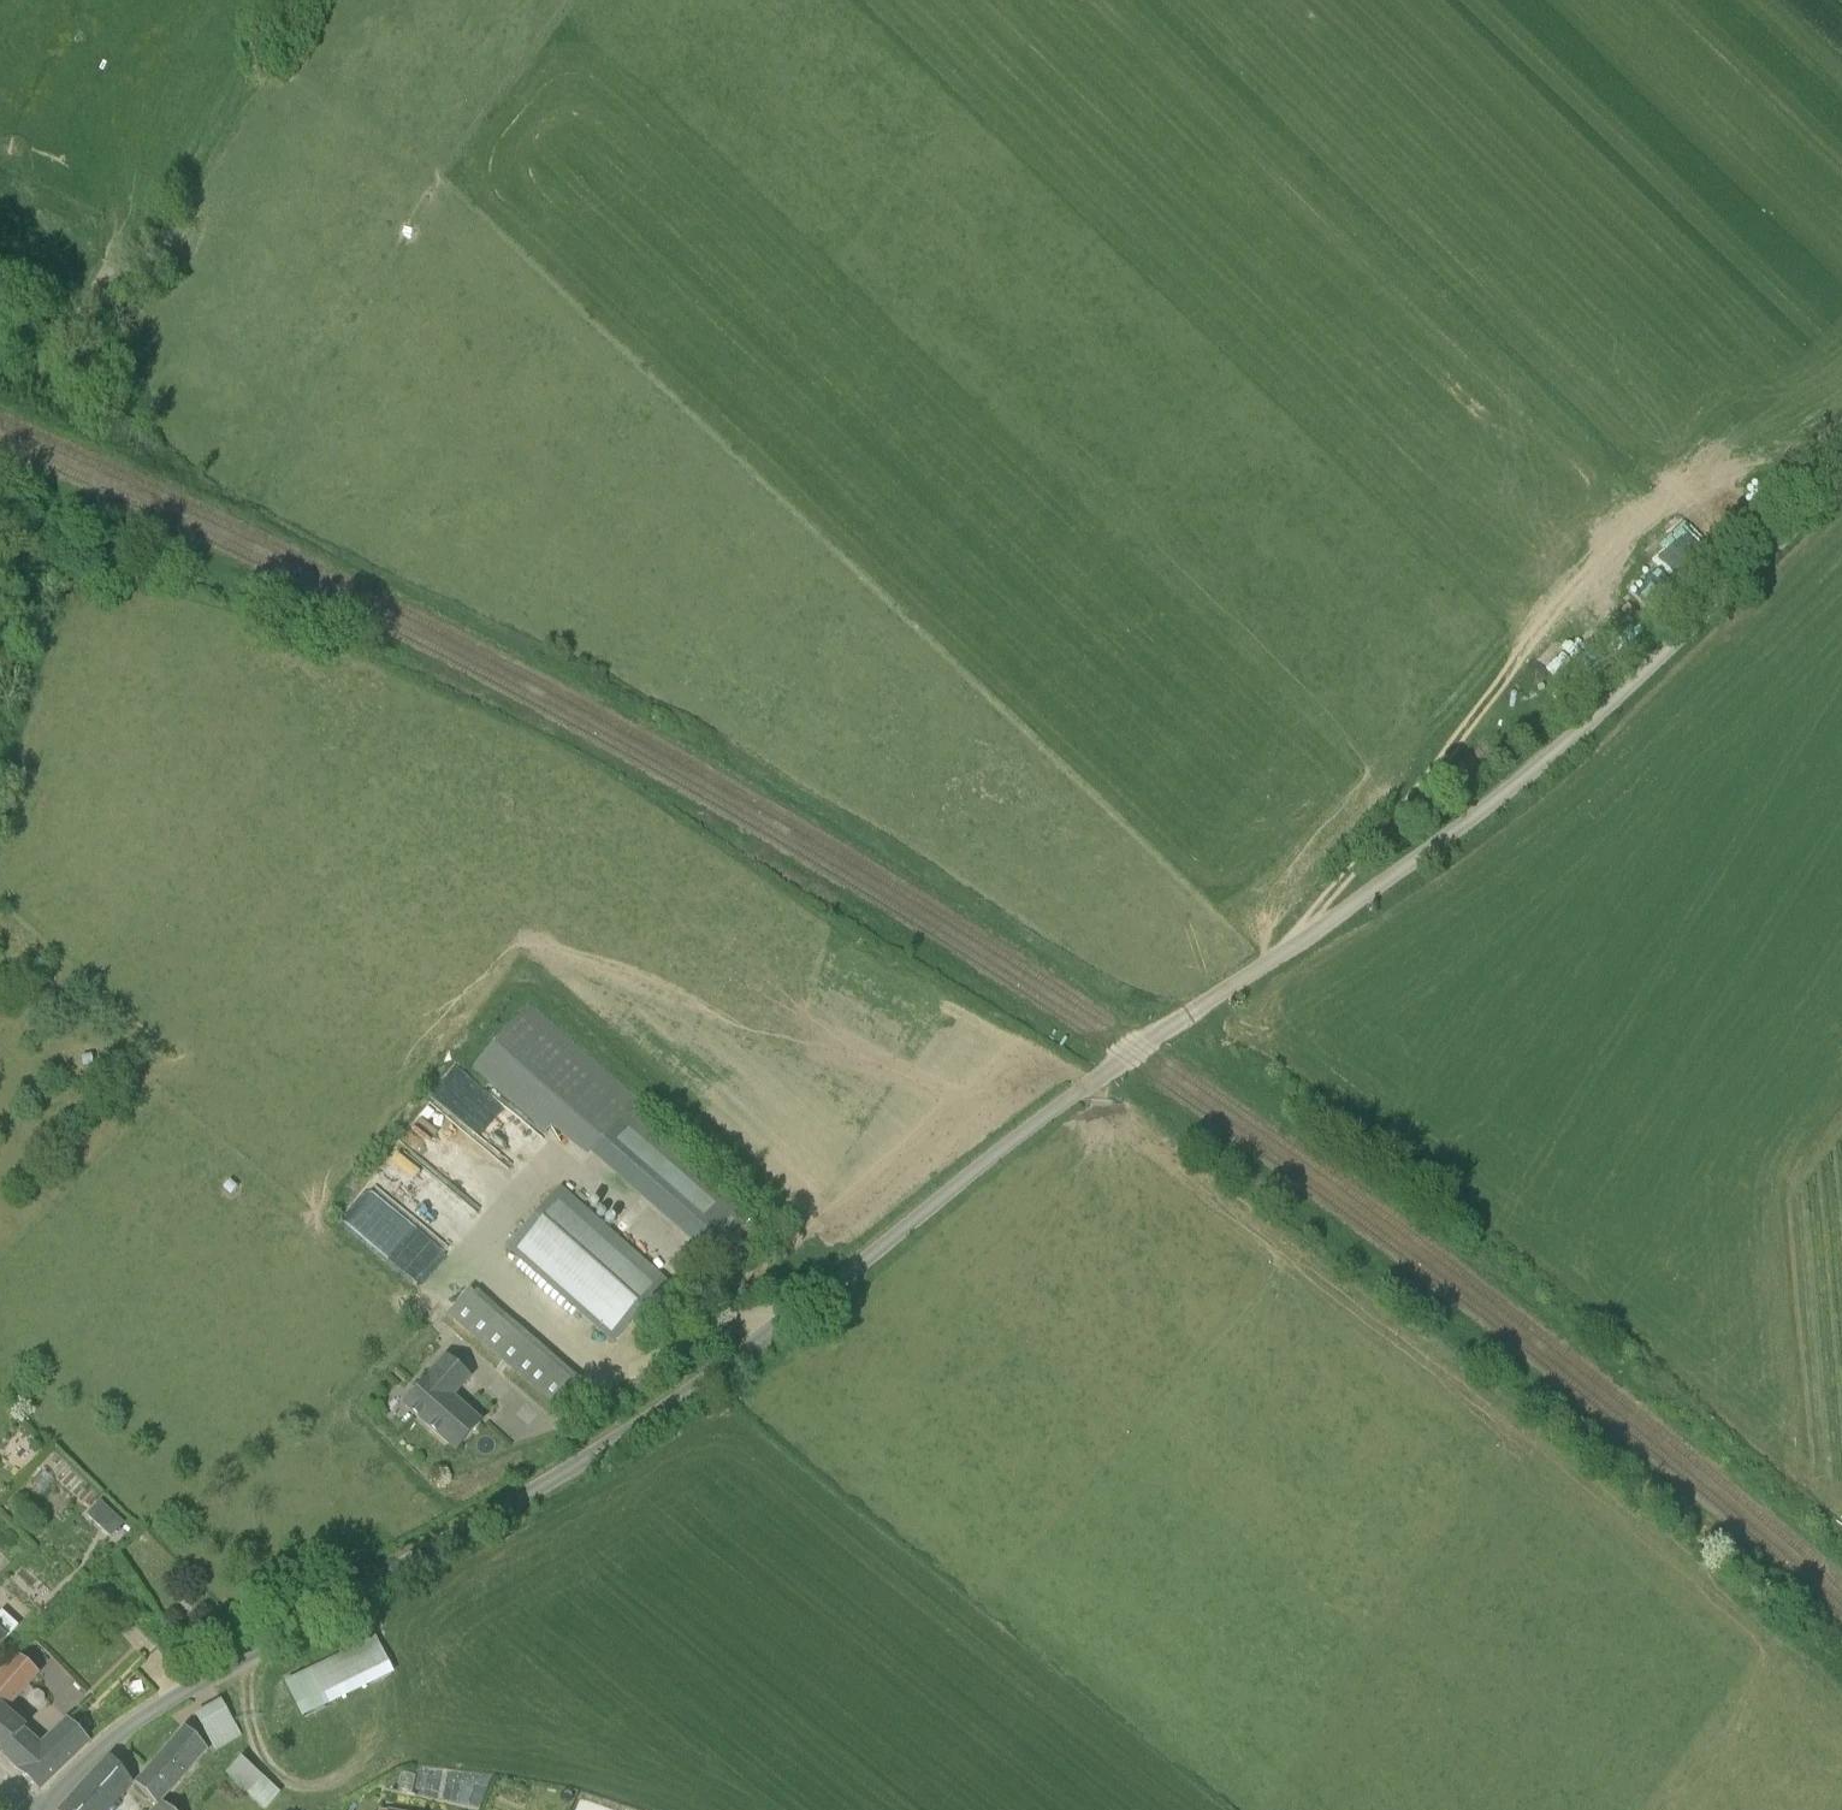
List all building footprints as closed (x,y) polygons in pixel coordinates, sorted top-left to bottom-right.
[(532,1005),(476,1069),(547,1131),(554,1123),(590,1154),(593,1152),(624,1116),(639,1098),(532,1005)] [(734,1211),(624,1116),(593,1152),(703,1248),(734,1211)] [(683,1296),(581,1205),(563,1189),(510,1249),(614,1341),(640,1311),(656,1326),(683,1296)] [(444,1254),(436,1248),(431,1255),(415,1244),(402,1265),(426,1281),(444,1254)] [(575,1384),(557,1368),(469,1291),(450,1314),(556,1406),(575,1384)] [(456,1451),(480,1424),(451,1397),(469,1377),(447,1358),(405,1405),(456,1451)] [(124,1523),(100,1500),(86,1515),(110,1538),(124,1523)] [(302,1723),(399,1681),(382,1642),(285,1684),(302,1723)] [(43,1747),(4,1712),(39,1673),(20,1656),(0,1678),(0,1757),(1,1758),(18,1772),(43,1747)] [(198,1714),(218,1747),(245,1732),(225,1698),(198,1714)] [(39,1790),(88,1742),(70,1721),(43,1747),(18,1772),(39,1790)] [(186,1729),(137,1786),(134,1789),(156,1807),(205,1747),(186,1729)] [(111,1758),(64,1809),(107,1809),(131,1781),(111,1758)] [(267,1809),(280,1793),(241,1758),(227,1772),(267,1809)] [(596,1801),(594,1809),(640,1809),(596,1801)]
